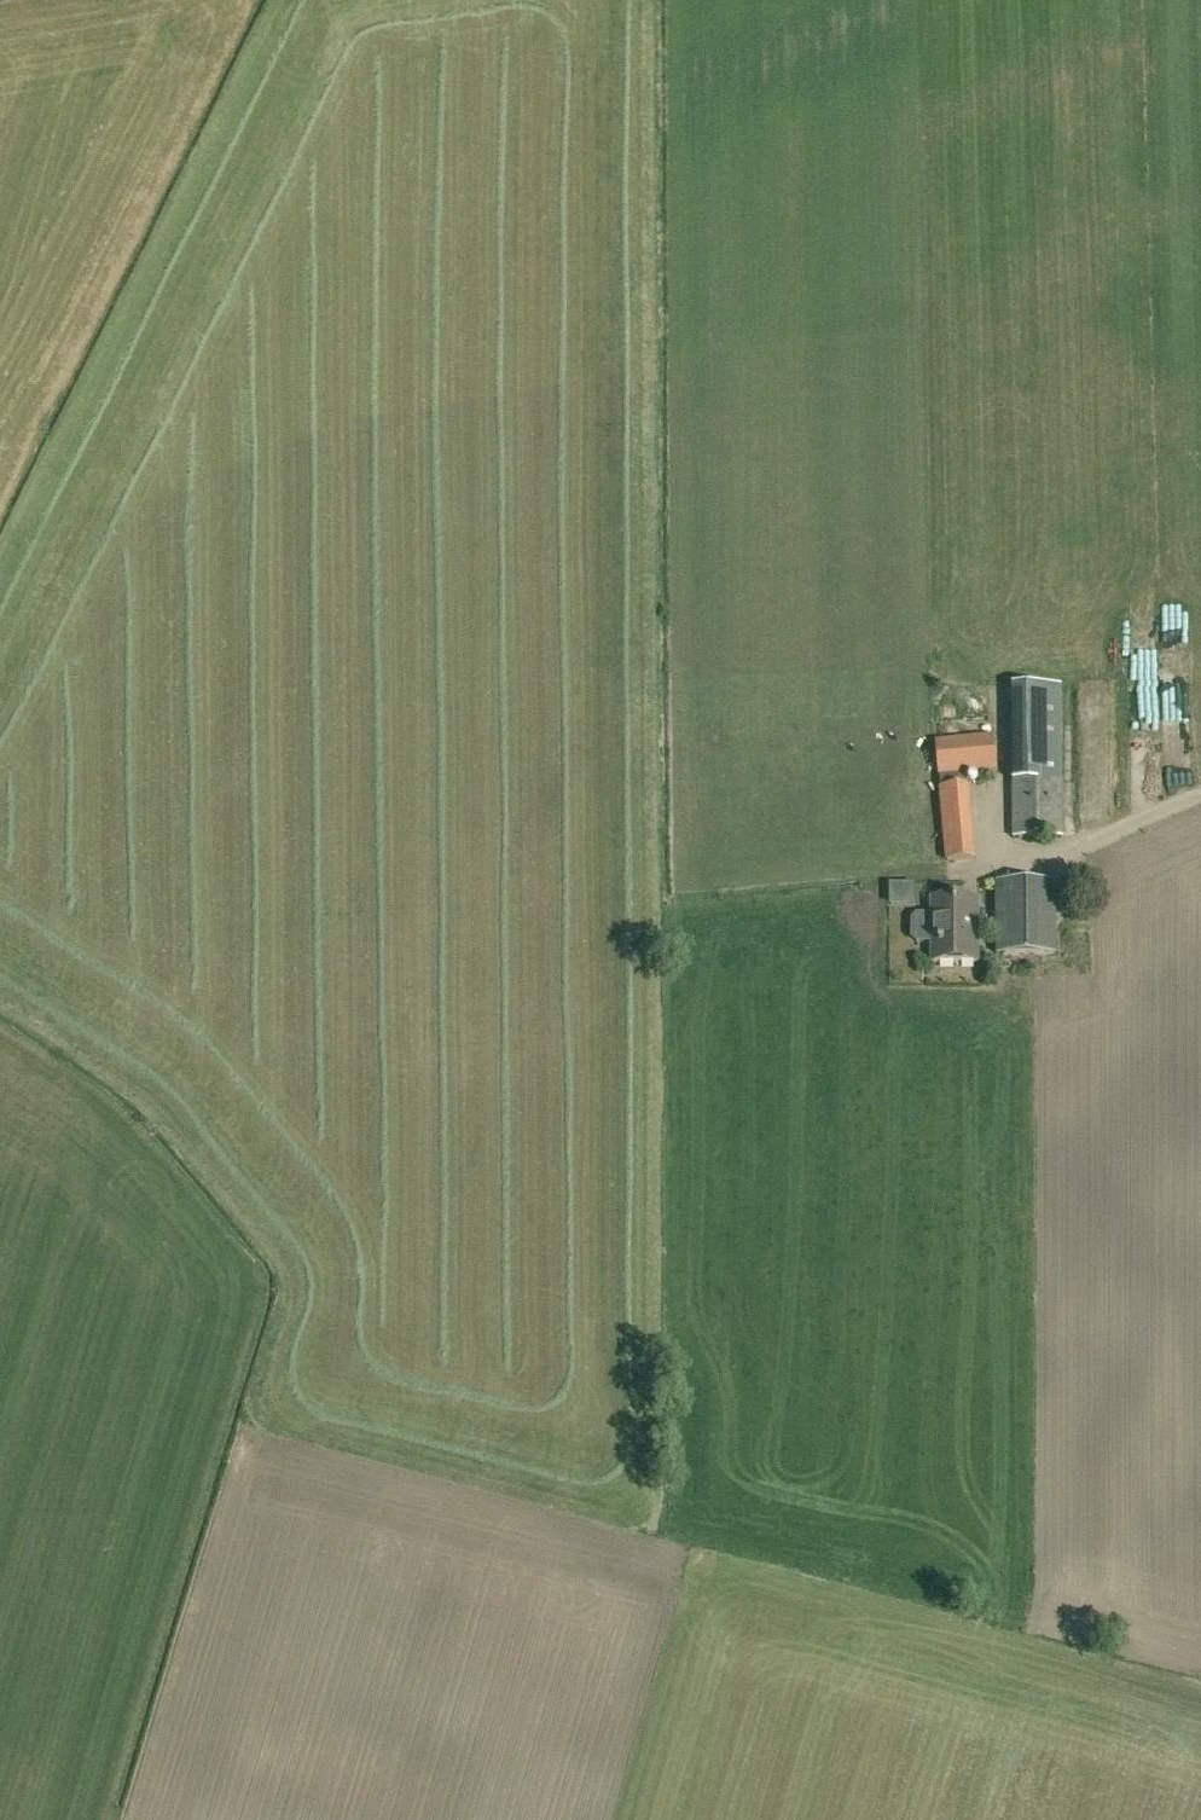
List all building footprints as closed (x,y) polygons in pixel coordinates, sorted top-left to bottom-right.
[(1020,682),(1021,780),(1051,780),(1051,754),(1071,754),(1071,681),(1020,682)] [(940,774),(968,771),(997,768),(994,737),(937,742),(940,774)] [(946,861),(976,858),(968,771),(937,774),(946,861)] [(1062,784),(1014,784),(1014,837),(1063,837),(1062,784)] [(1056,881),(997,880),(997,952),(1055,953),(1056,881)] [(917,941),(932,941),(932,962),(978,961),(978,927),(971,927),(971,898),(931,898),(931,915),(917,915),(913,920),(913,936),(917,941)]
